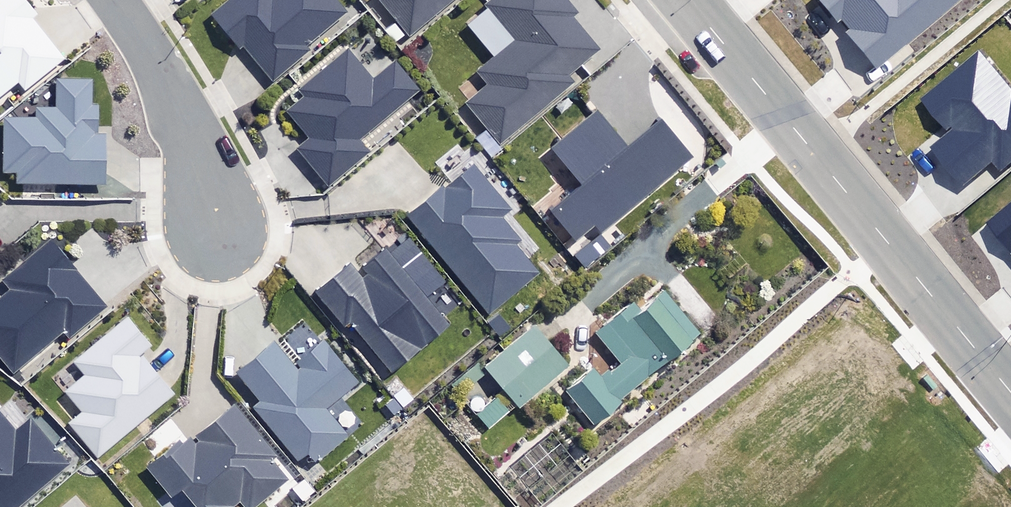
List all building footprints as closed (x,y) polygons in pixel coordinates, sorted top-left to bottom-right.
[(17,81),(26,92),(66,59),(33,18),(40,13),(29,0),(0,0),(0,95),(17,81)] [(335,0),(226,0),(211,12),(268,79),(304,48),(300,43),(342,7),(335,0)] [(406,34),(445,0),(377,0),(406,34)] [(563,0),(484,0),(480,4),(509,37),(472,70),(483,83),(462,102),(496,142),(566,82),(560,75),(593,46),(563,11),(569,7),(563,0)] [(876,68),(962,0),(815,0),(835,25),(844,19),(852,29),(847,33),(876,68)] [(368,77),(343,46),(297,85),(302,92),(283,108),(306,135),(293,147),(324,183),(364,149),(353,137),(413,87),(389,59),(368,77)] [(963,185),(991,160),(1002,172),(1010,164),(1010,87),(981,53),(924,103),(949,131),(930,147),(963,185)] [(52,74),(51,104),(34,103),(34,115),(1,114),(0,154),(0,168),(13,169),(13,179),(98,181),(99,131),(90,130),(91,75),(52,74)] [(593,223),(601,233),(695,155),(661,114),(630,140),(599,102),(549,144),(582,182),(550,209),(575,238),(593,223)] [(406,216),(488,316),(540,274),(518,247),(525,241),(505,216),(513,210),(476,165),(446,189),(443,186),(406,216)] [(1010,256),(1010,201),(984,224),(1010,256)] [(49,237),(0,276),(0,277),(8,286),(0,292),(0,359),(11,373),(101,301),(49,237)] [(349,321),(392,372),(449,324),(428,299),(447,283),(409,238),(391,253),(387,248),(365,266),(370,271),(362,278),(351,264),(315,294),(343,327),(349,321)] [(591,331),(616,358),(611,362),(601,351),(560,387),(591,421),(696,327),(655,282),(621,313),(617,308),(591,331)] [(144,340),(123,315),(72,358),(82,370),(62,387),(79,408),(65,419),(93,453),(169,390),(135,348),(144,340)] [(525,318),(452,383),(459,390),(484,367),(515,402),(563,360),(525,318)] [(256,408),(297,458),(309,448),(317,457),(343,435),(322,409),(357,381),(321,338),(292,362),(297,369),(296,370),(275,344),(238,374),(262,403),(256,408)] [(492,396),(480,379),(460,395),(472,411),(492,396)] [(234,402),(183,446),(177,441),(147,467),(172,497),(183,487),(200,506),(236,506),(239,505),(241,506),(261,506),(292,480),(275,460),(280,456),(234,402)] [(32,418),(18,431),(0,411),(0,506),(18,506),(70,462),(32,418)] [(591,437),(577,420),(555,437),(569,454),(591,437)] [(523,486),(506,464),(489,478),(506,500),(523,486)]
